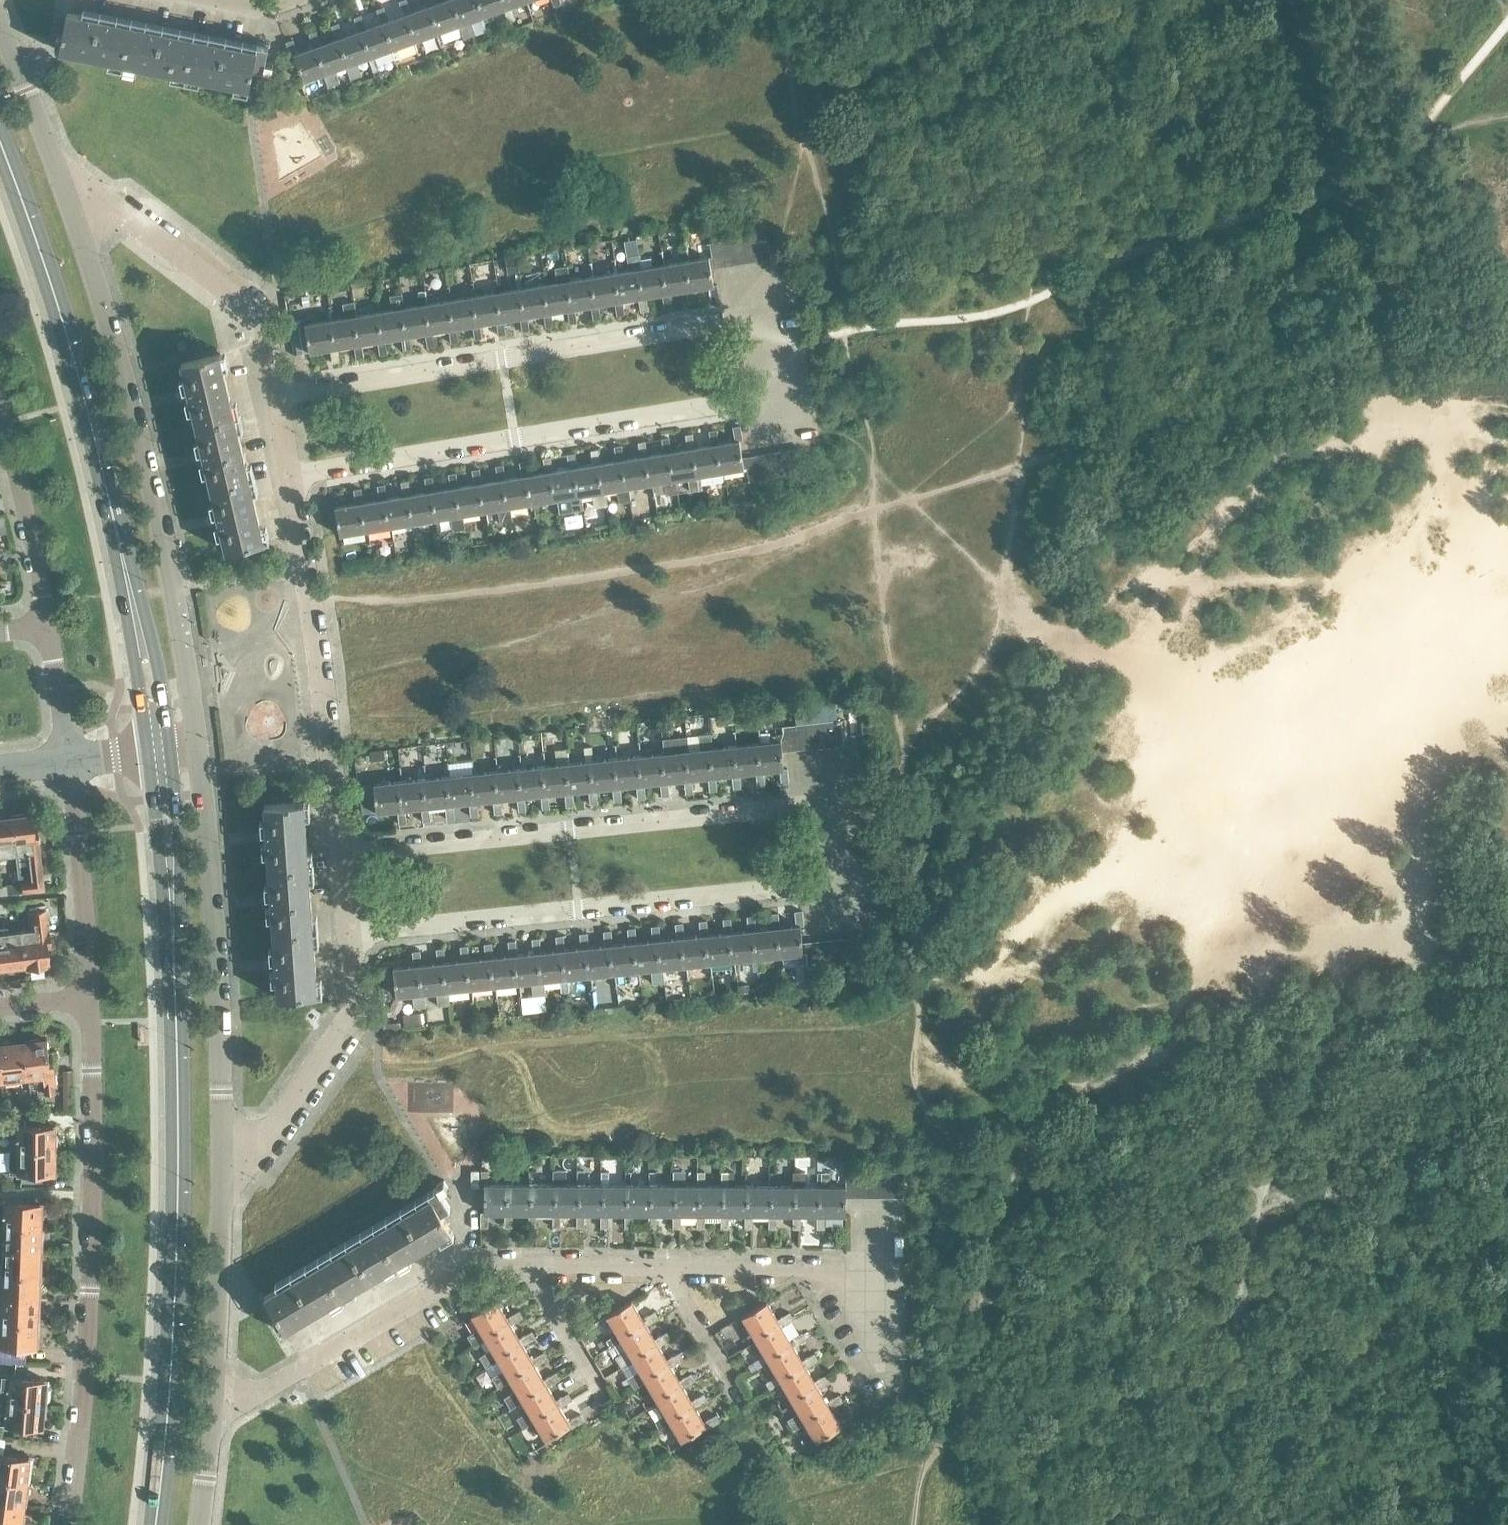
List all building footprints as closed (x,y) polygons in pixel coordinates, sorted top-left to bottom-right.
[(440,32),(431,5),(426,6),(411,12),(407,0),(402,0),(399,1),(404,14),(408,13),(418,40),(440,32)] [(426,6),(431,5),(440,32),(459,25),(463,24),(454,0),(444,0),(434,4),(433,0),(424,0),(426,6)] [(463,24),(459,25),(464,38),(476,34),(471,21),(486,16),(480,0),(454,0),(463,24)] [(486,16),(508,8),(506,0),(480,0),(486,16)] [(377,9),(381,22),(385,21),(395,48),(391,49),(396,63),(404,60),(399,47),(418,40),(408,13),(404,14),(389,19),(385,7),(377,9)] [(257,49),(71,12),(68,11),(60,51),(250,88),(254,68),(273,71),(275,62),(266,61),(269,44),(258,42),(257,49)] [(354,17),(359,31),(363,29),(373,56),(368,58),(373,70),(381,67),(376,55),(391,49),(395,48),(385,21),(381,22),(367,28),(362,15),(354,17)] [(332,26),(336,39),(340,37),(350,64),(346,66),(351,79),(362,75),(358,62),(368,58),(373,56),(363,29),(359,31),(344,36),(339,23),(332,26)] [(309,34),(314,47),(318,45),(327,72),(323,74),(328,87),(340,82),(335,70),(346,66),(350,64),(340,37),(336,39),(321,44),(317,31),(309,34)] [(318,45),(314,47),(299,52),(294,39),(287,42),(291,56),(295,55),(304,81),(300,82),(306,95),(314,92),(309,79),(323,74),(327,72),(318,45)] [(759,260),(770,258),(767,234),(755,236),(759,260)] [(755,236),(744,238),(748,262),(759,260),(755,236)] [(748,262),(744,238),(733,239),(737,264),(748,262)] [(733,239),(721,241),(725,265),(737,264),(733,239)] [(725,265),(721,241),(711,243),(715,267),(725,265)] [(689,290),(693,289),(709,286),(712,300),(720,299),(718,284),(714,285),(711,268),(715,267),(711,243),(702,244),(704,258),(685,261),(689,290)] [(629,271),(614,273),(618,301),(622,301),(638,298),(640,312),(648,311),(646,297),(642,297),(637,269),(641,269),(639,255),(627,257),(629,271)] [(685,261),(661,265),(666,294),(669,293),(685,290),(688,304),(695,303),(693,289),(689,290),(685,261)] [(661,265),(641,269),(637,269),(642,297),(646,297),(662,294),(664,308),(672,307),(669,293),(666,294),(661,265)] [(557,283),(543,285),(547,313),(551,312),(567,310),(569,324),(577,323),(574,308),(571,309),(566,281),(570,281),(568,266),(554,269),(557,283)] [(614,273),(590,277),(595,305),(598,305),(614,302),(617,316),(624,315),(622,301),(618,301),(614,273)] [(590,277),(570,281),(566,281),(571,309),(574,308),(591,306),(593,320),(600,319),(598,305),(595,305),(590,277)] [(543,285),(519,289),(524,317),(527,316),(543,314),(546,328),(553,327),(551,312),(547,313),(543,285)] [(519,289),(495,293),(500,321),(504,320),(520,318),(522,332),(530,330),(527,316),(524,317),(519,289)] [(420,305),(405,308),(401,309),(405,337),(409,336),(425,333),(427,348),(435,346),(433,332),(429,333),(424,305),(429,304),(426,292),(418,294),(420,305)] [(495,293),(472,297),(477,325),(480,324),(496,322),(498,336),(506,334),(504,320),(500,321),(495,293)] [(392,310),(377,313),(382,341),(385,340),(401,337),(404,351),(412,350),(409,336),(405,337),(401,309),(405,308),(403,296),(391,299),(392,310)] [(472,297),(448,301),(453,329),(457,328),(472,326),(474,340),(482,338),(480,324),(477,325),(472,297)] [(448,301),(429,304),(424,305),(429,333),(433,332),(448,330),(451,344),(459,342),(457,328),(453,329),(448,301)] [(344,318),(330,320),(335,349),(338,348),(354,346),(356,359),(364,358),(362,344),(358,345),(353,317),(357,316),(355,304),(342,307),(344,318)] [(377,313),(357,316),(353,317),(358,345),(362,344),(377,341),(380,355),(388,354),(385,340),(382,341),(377,313)] [(330,320),(305,325),(310,353),(330,350),(332,363),(340,362),(338,348),(335,349),(330,320)] [(194,336),(200,357),(214,354),(210,333),(194,336)] [(181,362),(188,389),(196,426),(236,416),(221,353),(214,354),(200,357),(181,362)] [(251,478),(236,416),(196,426),(211,487),(251,478)] [(741,425),(733,427),(735,441),(720,443),(715,444),(720,473),(748,468),(746,458),(743,458),(740,440),(744,440),(741,425)] [(700,476),(720,473),(715,444),(720,443),(717,429),(709,430),(712,445),(696,447),(692,448),(696,476),(700,476)] [(703,489),(700,476),(696,476),(692,448),(696,447),(693,433),(685,434),(688,449),(672,451),(668,452),(673,480),(677,480),(688,478),(691,492),(703,489)] [(679,493),(677,480),(673,480),(668,452),(672,451),(670,437),(662,438),(664,452),(649,455),(644,456),(649,484),(669,481),(671,495),(679,493)] [(629,488),(649,484),(644,456),(649,455),(646,441),(638,442),(641,456),(624,459),(621,459),(625,488),(629,488)] [(632,501),(629,488),(625,488),(621,459),(624,459),(622,445),(614,446),(617,460),(601,463),(597,463),(602,492),(606,492),(616,490),(618,503),(632,501)] [(802,448),(790,450),(795,474),(806,472),(802,448)] [(608,505),(606,492),(602,492),(597,463),(601,463),(599,449),(591,450),(593,464),(577,467),(573,467),(578,496),(592,494),(595,507),(608,505)] [(795,474),(790,450),(779,452),(783,476),(795,474)] [(779,452),(768,454),(772,478),(783,476),(779,452)] [(554,500),(578,496),(573,467),(577,467),(575,453),(567,454),(569,468),(553,471),(549,471),(554,500)] [(772,478),(768,454),(757,456),(761,480),(772,478)] [(746,458),(748,468),(750,482),(761,480),(757,456),(746,458)] [(530,504),(554,500),(549,471),(553,471),(551,457),(543,458),(545,472),(529,475),(526,475),(530,504)] [(511,507),(530,504),(526,475),(529,475),(527,461),(520,462),(522,476),(506,479),(502,479),(507,508),(511,507)] [(513,521),(511,507),(507,508),(502,479),(506,479),(503,465),(496,466),(498,480),(482,483),(478,483),(483,512),(498,509),(500,523),(513,521)] [(459,516),(464,515),(483,512),(478,483),(482,483),(480,468),(472,470),(474,484),(459,486),(455,487),(459,516)] [(455,487),(459,486),(456,472),(448,474),(451,488),(435,490),(431,491),(436,520),(453,517),(455,530),(465,528),(464,515),(459,516),(455,487)] [(412,524),(436,520),(431,491),(435,490),(433,477),(425,478),(427,491),(411,494),(407,495),(412,524)] [(266,542),(251,478),(211,487),(226,551),(266,542)] [(388,528),(412,524),(407,495),(411,494),(409,480),(401,482),(403,496),(388,498),(383,499),(388,528)] [(365,532),(388,528),(383,499),(388,498),(385,484),(377,486),(380,499),(364,502),(360,503),(365,532)] [(340,536),(365,532),(360,503),(364,502),(362,488),(354,489),(356,504),(335,507),(340,536)] [(841,719),(818,722),(821,746),(844,744),(841,719)] [(821,746),(818,722),(807,723),(809,747),(821,746)] [(807,723),(795,724),(798,749),(809,747),(807,723)] [(783,726),(785,740),(786,750),(798,749),(795,724),(783,726)] [(722,746),(713,747),(710,748),(713,776),(716,776),(732,774),(734,788),(742,788),(740,773),(736,774),(733,745),(737,745),(735,731),(721,732),(722,746)] [(689,779),(692,778),(708,777),(710,791),(717,790),(716,776),(713,776),(710,748),(713,747),(712,734),(688,736),(689,750),(686,750),(689,779)] [(783,750),(786,750),(785,740),(757,743),(760,771),(764,771),(780,769),(782,784),(790,783),(788,768),(785,768),(783,750)] [(736,774),(740,773),(756,772),(758,786),(766,785),(764,771),(760,771),(757,743),(737,745),(733,745),(736,774)] [(665,782),(669,781),(685,780),(686,793),(694,793),(692,778),(689,779),(686,750),(662,753),(665,782)] [(641,784),(645,784),(660,782),(662,796),(670,795),(669,781),(665,782),(662,753),(638,755),(641,784)] [(617,787),(621,786),(637,785),(638,799),(646,798),(645,784),(641,784),(638,755),(614,758),(617,787)] [(593,789),(597,789),(613,787),(614,801),(623,800),(621,786),(617,787),(614,758),(590,761),(593,789)] [(569,792),(574,791),(589,790),(590,803),(599,803),(597,789),(593,789),(590,761),(566,763),(569,792)] [(545,794),(549,794),(565,792),(566,806),(575,805),(574,791),(569,792),(566,763),(542,766),(545,794)] [(521,797),(525,796),(541,795),(543,809),(551,808),(549,794),(545,794),(542,766),(518,768),(521,797)] [(497,800),(502,799),(517,797),(519,811),(527,811),(525,796),(521,797),(518,768),(494,771),(497,800)] [(473,802),(478,802),(494,800),(495,814),(503,813),(502,799),(497,800),(494,771),(470,773),(473,802)] [(450,805),(454,804),(470,803),(471,816),(479,815),(478,802),(473,802),(470,773),(446,776),(450,805)] [(426,807),(430,807),(446,805),(448,819),(456,818),(454,804),(450,805),(446,776),(423,779),(426,807)] [(402,810),(406,809),(422,808),(424,821),(432,821),(430,807),(426,807),(423,779),(399,781),(402,810)] [(408,823),(406,809),(402,810),(399,781),(374,784),(377,812),(398,810),(400,824),(408,823)] [(266,803),(268,832),(270,868),(309,866),(305,801),(266,803)] [(24,816),(23,813),(12,815),(12,817),(8,817),(13,853),(14,853),(18,882),(20,881),(21,891),(21,892),(43,889),(36,825),(31,826),(30,815),(24,816)] [(13,853),(8,817),(0,818),(0,855),(13,853)] [(314,930),(309,866),(270,868),(275,933),(314,930)] [(8,911),(7,902),(0,903),(0,912),(8,911)] [(42,968),(44,965),(45,965),(45,962),(48,962),(47,950),(51,949),(46,909),(28,911),(31,929),(18,931),(22,965),(26,965),(26,967),(28,967),(31,969),(42,968)] [(780,956),(807,953),(806,942),(803,943),(801,925),(805,925),(803,910),(795,911),(796,925),(781,926),(777,927),(780,956)] [(756,958),(780,956),(777,927),(781,926),(779,913),(771,914),(773,927),(757,929),(753,929),(756,958)] [(732,961),(756,958),(753,929),(757,929),(756,915),(747,916),(748,930),(733,932),(729,932),(732,961)] [(708,963),(732,961),(729,932),(733,932),(732,918),(724,919),(725,933),(709,934),(705,935),(708,963)] [(688,965),(708,963),(705,935),(709,934),(708,920),(700,921),(701,935),(685,937),(681,937),(684,966),(688,965)] [(689,977),(688,965),(684,966),(681,937),(685,937),(683,923),(676,924),(677,938),(661,939),(657,940),(660,968),(665,968),(679,966),(680,978),(689,977)] [(636,971),(652,969),(653,984),(667,982),(665,968),(660,968),(657,940),(661,939),(660,925),(652,926),(654,940),(637,942),(633,942),(636,971)] [(612,973),(636,971),(633,942),(637,942),(636,928),(628,929),(630,943),(613,944),(609,945),(612,973)] [(22,965),(18,931),(3,933),(3,929),(0,929),(0,967),(22,965)] [(318,994),(314,930),(275,933),(279,997),(318,994)] [(588,976),(612,973),(609,945),(613,944),(612,931),(604,932),(606,945),(589,947),(585,947),(588,976)] [(565,978),(588,976),(585,947),(589,947),(588,933),(580,934),(582,948),(565,949),(562,950),(565,978)] [(562,950),(565,949),(564,936),(556,937),(558,950),(542,952),(538,952),(541,981),(545,980),(565,978),(562,950)] [(866,961),(864,939),(864,937),(852,938),(854,962),(866,961)] [(546,994),(545,980),(541,981),(538,952),(542,952),(540,938),(532,939),(534,953),(518,954),(514,955),(517,983),(532,982),(534,996),(546,994)] [(852,938),(841,939),(843,963),(854,962),(852,938)] [(843,963),(841,939),(829,940),(831,964),(843,963)] [(829,940),(818,941),(820,965),(823,965),(831,964),(829,940)] [(493,986),(517,983),(514,955),(518,954),(517,941),(509,941),(510,955),(494,957),(490,957),(493,986)] [(806,942),(807,953),(809,966),(810,966),(820,965),(818,941),(806,942)] [(469,988),(493,986),(490,957),(494,957),(492,943),(485,944),(486,958),(470,959),(466,960),(469,988)] [(445,991),(449,991),(469,988),(466,960),(470,959),(469,945),(461,946),(462,960),(446,962),(442,962),(445,991)] [(450,1005),(449,991),(445,991),(442,962),(446,962),(445,948),(437,949),(438,962),(423,964),(418,964),(421,994),(425,993),(436,992),(438,1006),(450,1005)] [(418,964),(423,964),(421,951),(413,951),(414,965),(394,967),(396,996),(412,994),(414,1009),(426,1007),(425,993),(421,994),(418,964)] [(810,966),(809,966),(812,988),(824,987),(823,965),(820,965),(810,966)] [(48,1039),(40,1040),(39,1038),(28,1039),(28,1042),(24,1042),(28,1078),(42,1076),(44,1091),(55,1090),(55,1084),(58,1084),(53,1050),(49,1051),(48,1039)] [(0,1043),(0,1045),(4,1081),(28,1078),(24,1042),(12,1044),(12,1041),(0,1043)] [(32,1112),(30,1098),(22,1099),(23,1112),(32,1112)] [(17,1149),(58,1149),(57,1135),(56,1135),(56,1125),(44,1125),(44,1123),(32,1123),(32,1125),(12,1125),(12,1137),(17,1137),(17,1149)] [(58,1163),(58,1149),(17,1149),(12,1149),(11,1173),(31,1174),(31,1176),(44,1176),(44,1174),(55,1174),(55,1163),(58,1163)] [(482,1185),(485,1185),(485,1212),(481,1212),(481,1227),(488,1227),(489,1212),(505,1213),(510,1213),(510,1184),(494,1184),(494,1176),(487,1176),(487,1168),(482,1168),(482,1185)] [(558,1213),(553,1213),(553,1227),(561,1227),(561,1213),(577,1213),(582,1213),(582,1185),(567,1185),(567,1170),(553,1170),(553,1185),(558,1185),(558,1213)] [(793,1171),(793,1186),(798,1186),(798,1214),(793,1214),(793,1229),(801,1229),(801,1214),(817,1214),(822,1214),(822,1186),(818,1186),(806,1186),(806,1171),(793,1171)] [(678,1213),(673,1213),(673,1228),(681,1228),(681,1213),(697,1213),(702,1214),(702,1185),(697,1185),(681,1185),(681,1172),(673,1172),(673,1185),(678,1185),(678,1213)] [(697,1172),(697,1185),(702,1185),(702,1214),(697,1213),(697,1228),(705,1228),(705,1214),(721,1214),(726,1214),(726,1185),(705,1185),(705,1172),(697,1172)] [(822,1214),(817,1214),(817,1229),(826,1229),(826,1214),(846,1214),(846,1197),(846,1186),(831,1186),(830,1172),(818,1172),(818,1186),(822,1186),(822,1214)] [(846,1197),(858,1197),(858,1172),(846,1172),(846,1186),(846,1197)] [(858,1197),(870,1197),(870,1172),(858,1172),(858,1197)] [(870,1197),(881,1196),(881,1172),(870,1172),(870,1197)] [(881,1196),(893,1196),(893,1172),(881,1172),(881,1196)] [(893,1196),(905,1196),(905,1172),(893,1172),(893,1196)] [(449,1186),(445,1179),(444,1179),(437,1184),(438,1186),(428,1191),(431,1196),(367,1233),(366,1231),(360,1234),(362,1237),(265,1294),(286,1329),(452,1229),(442,1211),(450,1206),(441,1191),(449,1186)] [(534,1184),(510,1184),(510,1213),(505,1213),(505,1227),(513,1227),(513,1213),(529,1213),(534,1213),(534,1184)] [(558,1185),(553,1185),(534,1184),(534,1213),(529,1213),(529,1227),(537,1227),(537,1213),(553,1213),(558,1213),(558,1185)] [(606,1185),(582,1185),(582,1213),(577,1213),(577,1228),(585,1228),(585,1213),(601,1213),(606,1213),(606,1185)] [(630,1185),(606,1185),(606,1213),(601,1213),(601,1228),(609,1228),(609,1213),(625,1213),(630,1213),(630,1185)] [(630,1213),(625,1213),(625,1228),(633,1228),(633,1213),(649,1213),(654,1213),(654,1185),(630,1185),(630,1213)] [(654,1213),(649,1213),(649,1228),(657,1228),(657,1213),(673,1213),(678,1213),(678,1185),(673,1185),(654,1185),(654,1213)] [(726,1214),(721,1214),(721,1228),(729,1228),(729,1214),(745,1214),(750,1214),(750,1186),(726,1185),(726,1214)] [(774,1186),(750,1186),(750,1214),(745,1214),(745,1229),(753,1229),(753,1214),(769,1214),(774,1214),(774,1186)] [(774,1214),(769,1214),(769,1229),(777,1229),(777,1214),(793,1214),(798,1214),(798,1186),(793,1186),(774,1186),(774,1214)] [(3,1227),(44,1228),(44,1213),(42,1213),(43,1203),(31,1202),(31,1201),(18,1200),(18,1202),(0,1201),(0,1213),(4,1213),(3,1227)] [(2,1250),(40,1252),(41,1241),(43,1241),(44,1228),(3,1227),(2,1250)] [(42,1276),(42,1261),(40,1261),(40,1252),(2,1250),(2,1259),(0,1258),(0,1274),(42,1276)] [(38,1300),(39,1289),(41,1289),(42,1276),(0,1274),(0,1287),(1,1287),(0,1298),(38,1300)] [(0,1304),(0,1322),(40,1324),(40,1308),(38,1308),(38,1300),(0,1298),(0,1304)] [(507,1318),(497,1300),(472,1315),(480,1328),(468,1335),(475,1346),(487,1339),(485,1336),(509,1321),(511,1324),(524,1317),(519,1310),(507,1318)] [(643,1318),(633,1301),(608,1315),(621,1336),(645,1322),(648,1326),(659,1319),(655,1311),(643,1318)] [(778,1319),(768,1302),(743,1316),(755,1338),(780,1323),(782,1326),(794,1319),(790,1312),(778,1319)] [(520,1338),(511,1324),(509,1321),(485,1336),(487,1339),(493,1348),(481,1356),(487,1367),(499,1360),(497,1356),(522,1342),(524,1345),(536,1338),(532,1331),(520,1338)] [(40,1324),(0,1322),(0,1345),(13,1346),(13,1347),(26,1348),(26,1346),(37,1347),(37,1336),(39,1336),(40,1324)] [(656,1339),(648,1326),(645,1322),(621,1336),(628,1349),(616,1356),(623,1368),(635,1361),(633,1357),(658,1343),(660,1346),(672,1339),(667,1332),(656,1339)] [(790,1340),(782,1326),(780,1323),(755,1338),(767,1358),(793,1343),(794,1346),(806,1339),(802,1333),(790,1340)] [(532,1359),(524,1345),(522,1342),(497,1356),(499,1360),(505,1370),(493,1377),(500,1388),(512,1380),(510,1377),(534,1362),(536,1366),(548,1358),(544,1352),(532,1359)] [(668,1360),(660,1346),(658,1343),(633,1357),(635,1361),(641,1371),(629,1378),(636,1389),(647,1381),(645,1378),(670,1363),(672,1367),(684,1360),(680,1353),(668,1360)] [(805,1364),(806,1367),(818,1360),(814,1353),(803,1360),(794,1346),(793,1343),(767,1358),(780,1379),(805,1364)] [(544,1380),(536,1366),(534,1362),(510,1377),(512,1380),(518,1390),(505,1398),(512,1408),(524,1401),(522,1397),(546,1383),(548,1386),(560,1379),(556,1372),(544,1380)] [(680,1380),(672,1367),(670,1363),(645,1378),(647,1381),(658,1399),(682,1384),(684,1387),(696,1380),(691,1373),(680,1380)] [(815,1381),(806,1367),(805,1364),(780,1379),(792,1400),(817,1385),(819,1388),(831,1381),(827,1374),(815,1381)] [(8,1388),(7,1400),(47,1403),(48,1389),(46,1389),(47,1379),(36,1378),(36,1376),(23,1375),(23,1377),(15,1376),(15,1374),(1,1373),(0,1387),(8,1388)] [(557,1400),(548,1386),(546,1383),(522,1397),(524,1401),(533,1415),(520,1423),(524,1428),(536,1421),(534,1418),(559,1404),(560,1407),(573,1399),(569,1393),(557,1400)] [(695,1405),(696,1408),(708,1400),(704,1394),(692,1401),(684,1387),(682,1384),(658,1399),(670,1419),(695,1405)] [(829,1406),(831,1408),(843,1401),(839,1395),(827,1401),(819,1388),(817,1385),(792,1400),(800,1413),(788,1421),(793,1430),(805,1423),(804,1420),(829,1406)] [(7,1400),(6,1411),(0,1411),(0,1423),(19,1425),(19,1427),(32,1428),(32,1426),(43,1427),(44,1417),(46,1417),(47,1403),(7,1400)] [(585,1420),(581,1413),(569,1421),(560,1407),(559,1404),(534,1418),(536,1421),(539,1426),(545,1436),(533,1443),(536,1449),(549,1442),(547,1439),(571,1425),(573,1428),(585,1420)] [(705,1422),(696,1408),(695,1405),(670,1419),(683,1441),(707,1426),(708,1429),(720,1421),(716,1415),(705,1422)] [(838,1422),(831,1408),(829,1406),(804,1420),(805,1423),(814,1437),(802,1445),(806,1452),(818,1444),(816,1442),(841,1427),(842,1430),(855,1423),(851,1415),(838,1422)] [(30,1483),(32,1467),(30,1467),(31,1456),(19,1455),(20,1453),(8,1451),(7,1453),(0,1452),(0,1478),(30,1483)] [(30,1483),(0,1478),(0,1502),(24,1505),(26,1494),(28,1494),(30,1483)] [(26,1514),(23,1514),(24,1505),(0,1502),(0,1524),(24,1524),(26,1514)]
